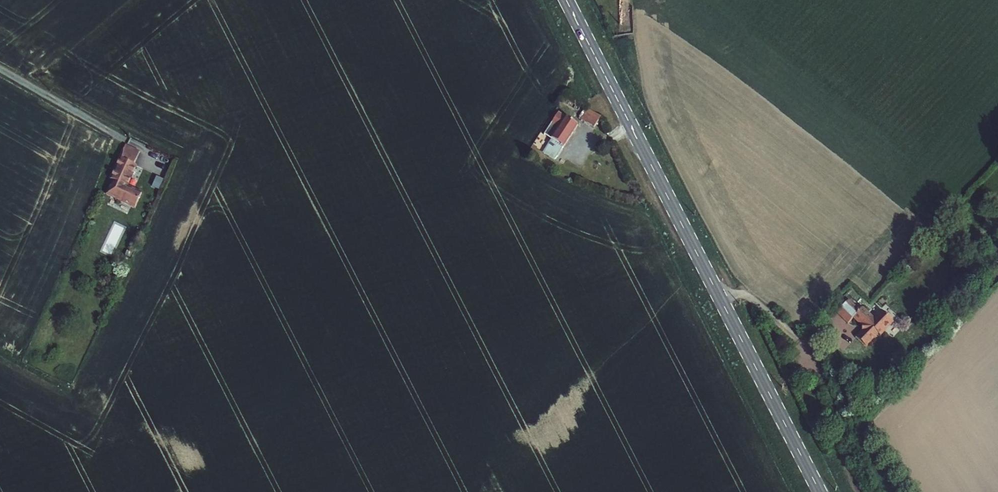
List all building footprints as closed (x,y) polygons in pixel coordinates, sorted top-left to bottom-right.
[(596,119),(590,115),(583,125),(595,133),(600,126),(596,119)] [(548,144),(543,152),(558,163),(579,131),(568,123),(555,144),(550,141),(548,144)] [(140,151),(126,144),(124,148),(123,148),(109,178),(112,180),(105,194),(135,209),(142,194),(127,187),(137,166),(134,164),(140,151)] [(165,180),(157,176),(152,186),(160,190),(165,180)] [(863,306),(853,295),(841,307),(852,318),(857,313),(865,320),(865,327),(859,332),(869,342),(881,329),(883,331),(896,318),(885,306),(877,314),(867,303),(863,306)]
